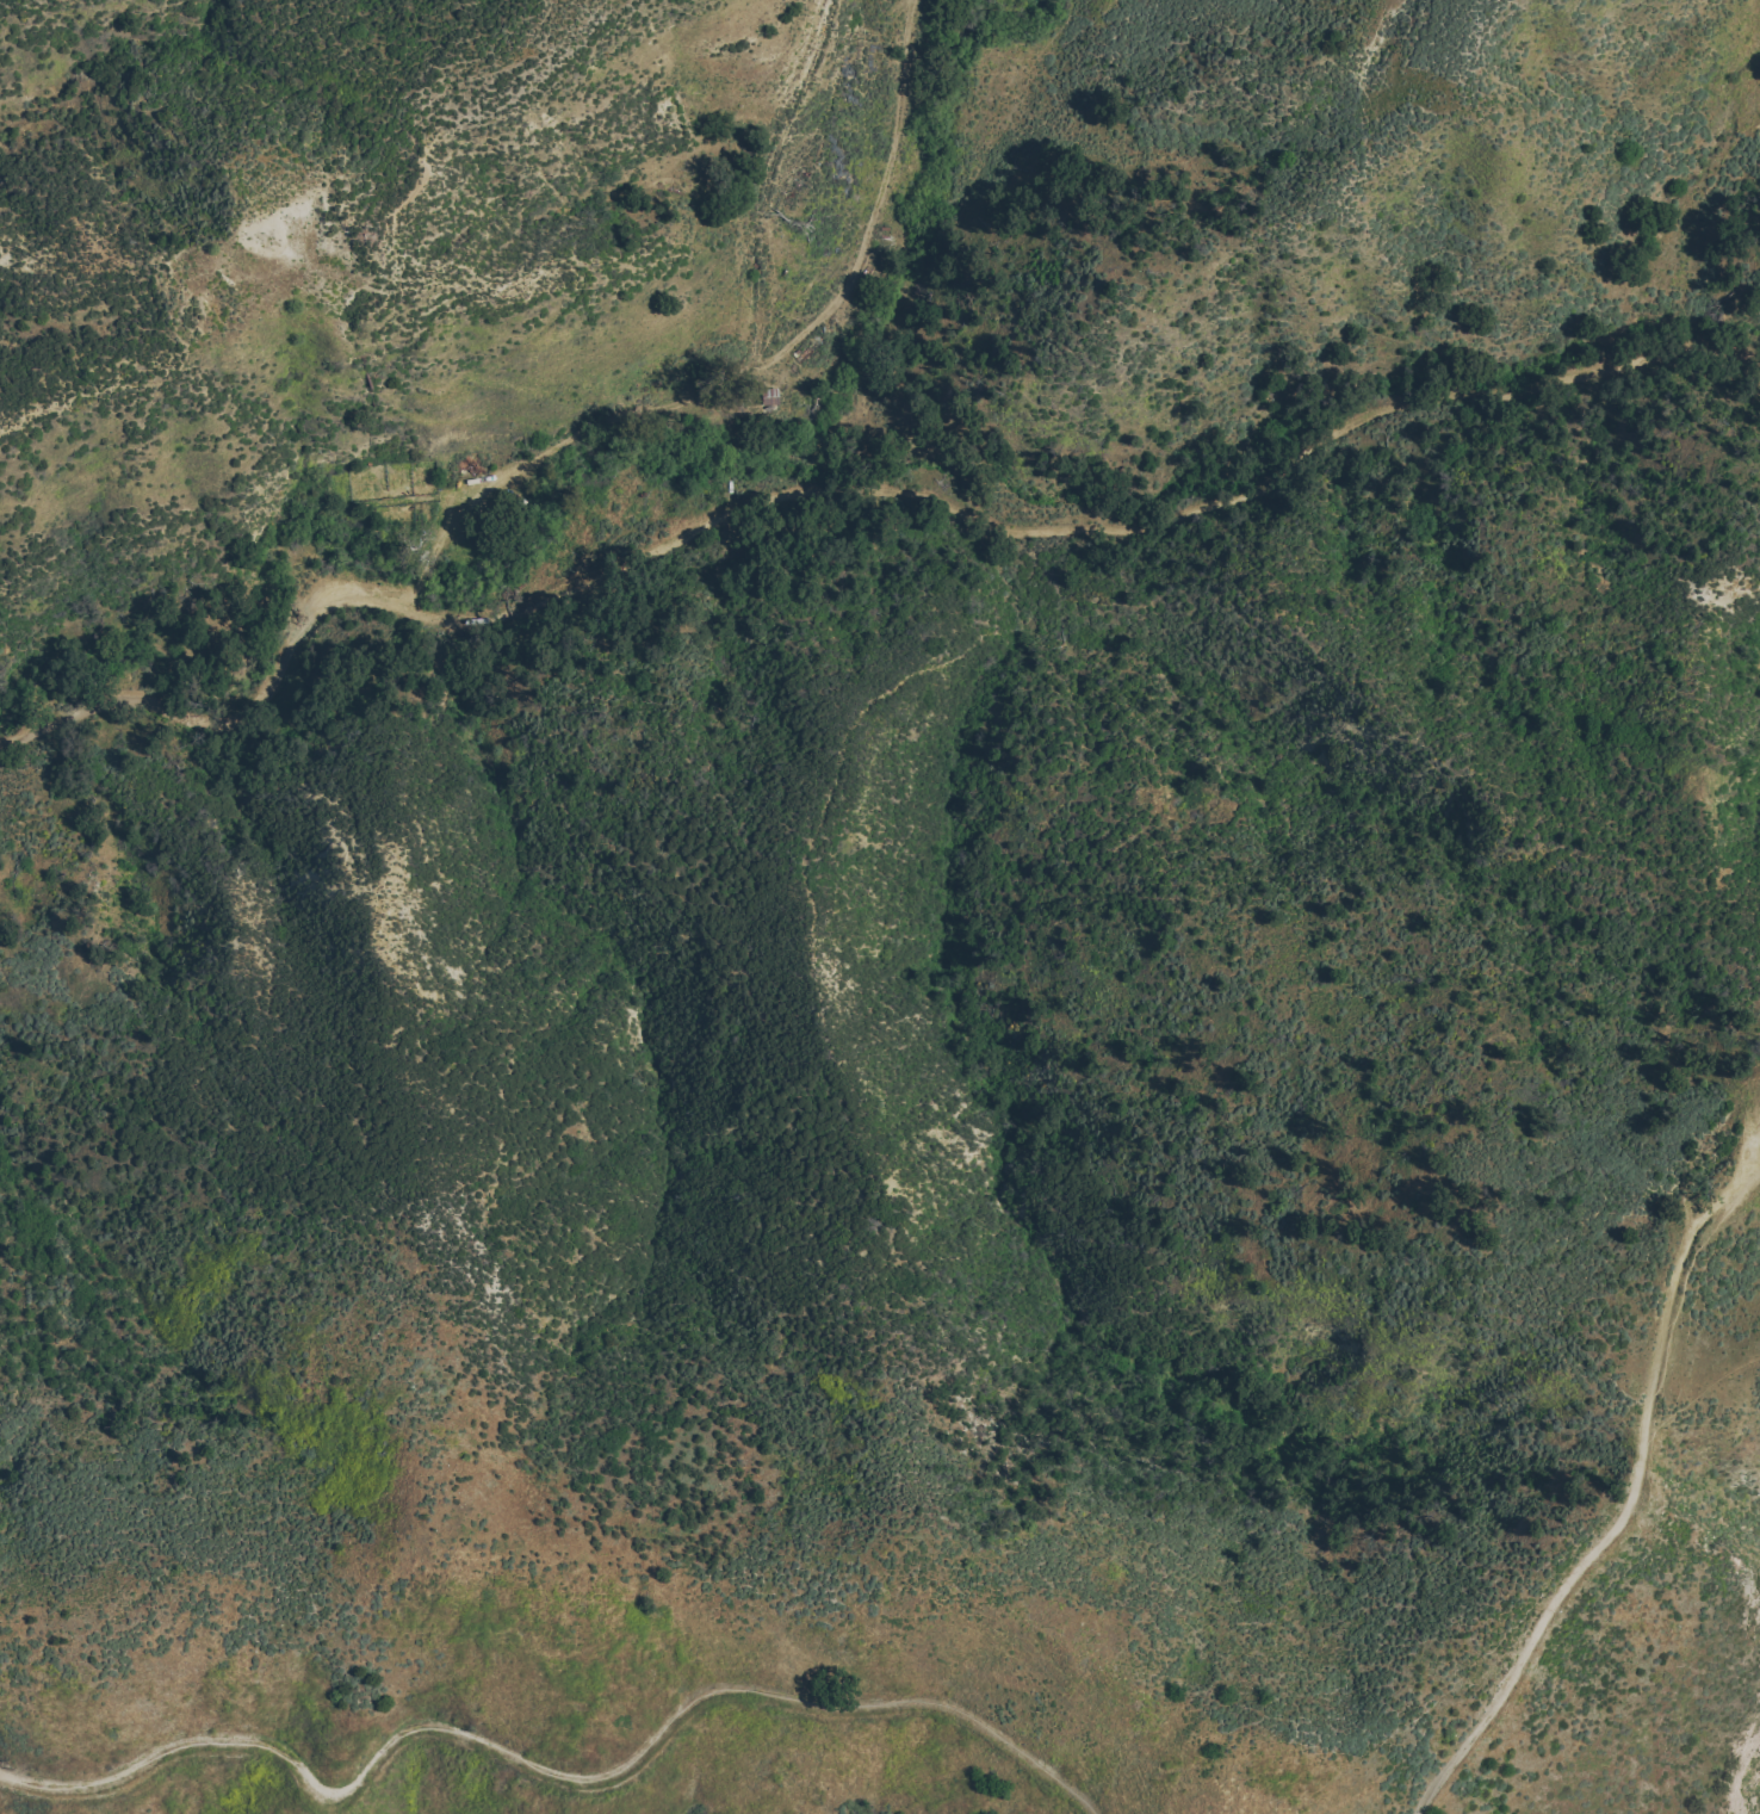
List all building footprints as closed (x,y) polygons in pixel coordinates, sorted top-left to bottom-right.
[(762,404),(762,388),(777,386),(779,403),(762,404)]
